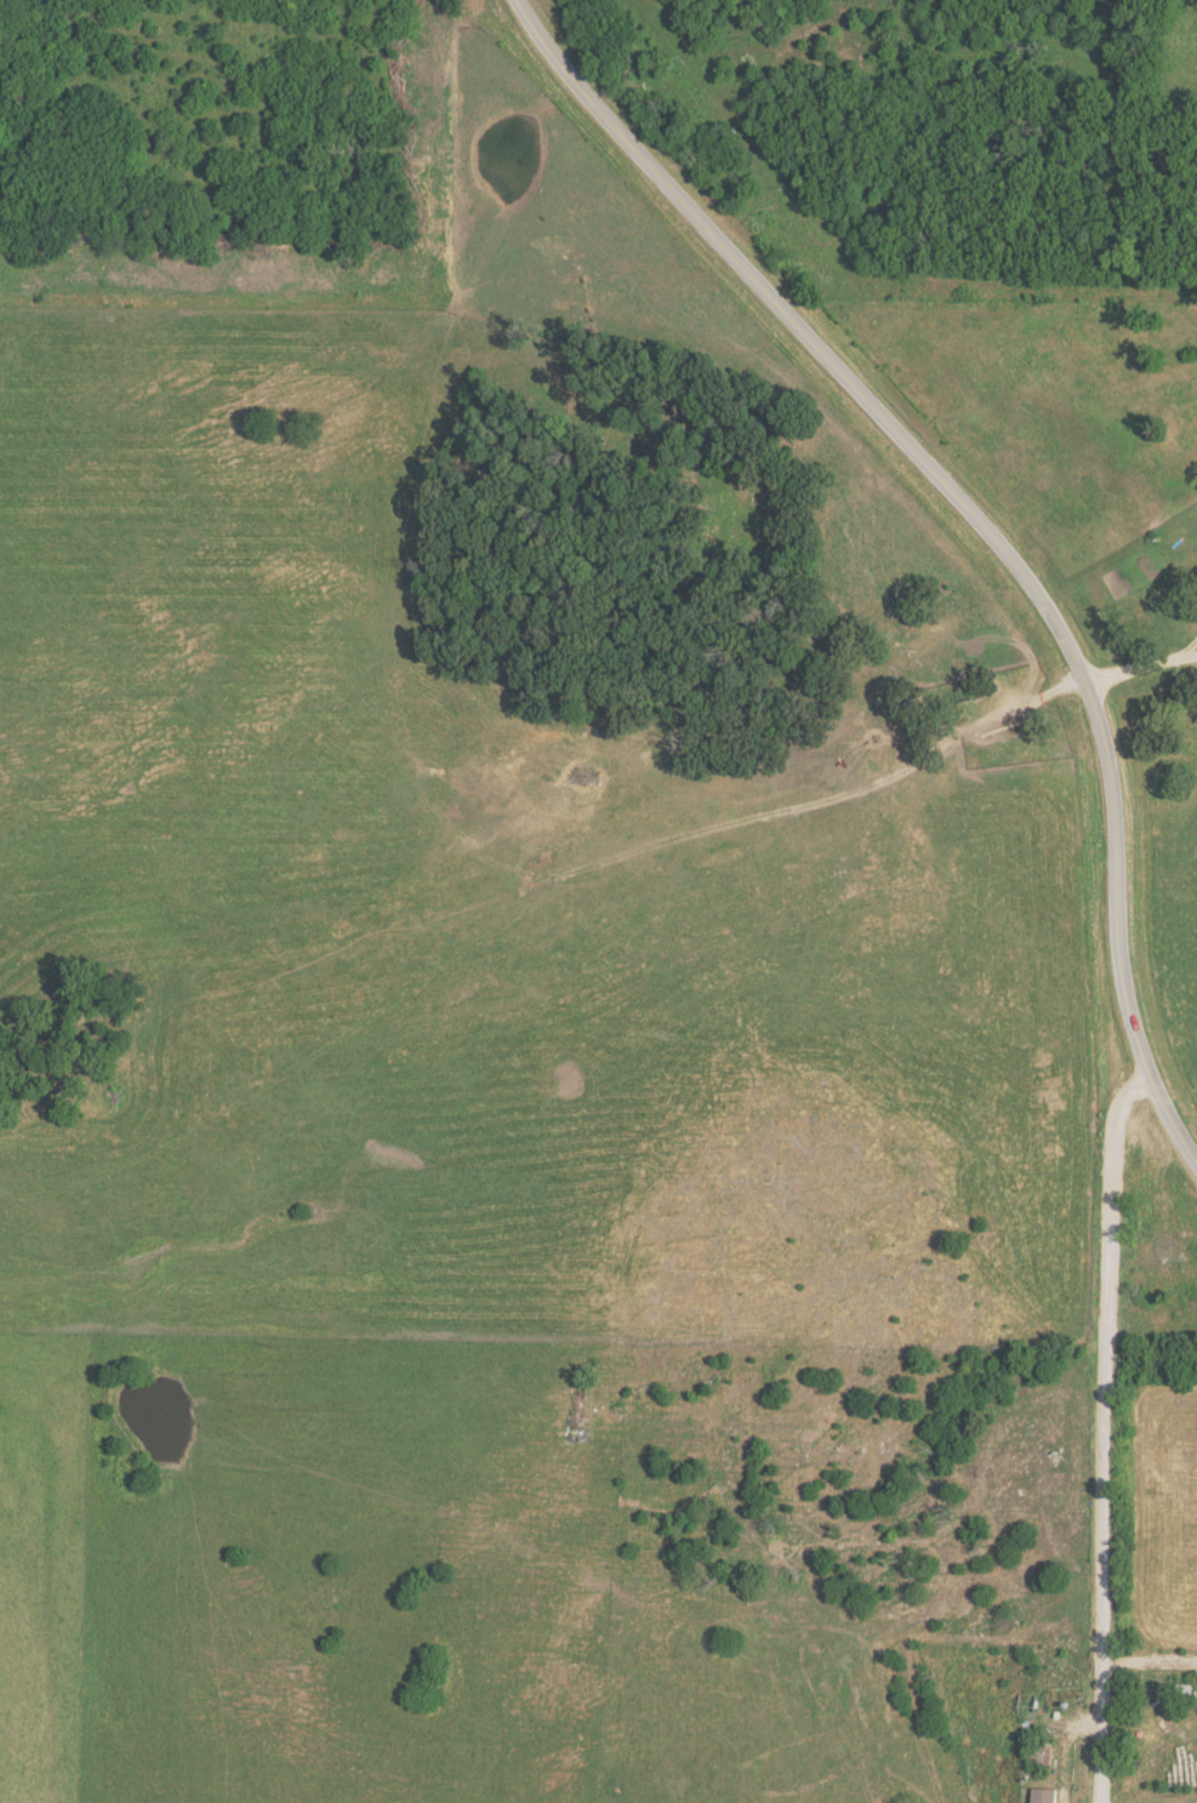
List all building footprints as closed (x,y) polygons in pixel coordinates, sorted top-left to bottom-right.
[(1051,1745),(1033,1744),(1032,1755),(1050,1756),(1051,1745)]
